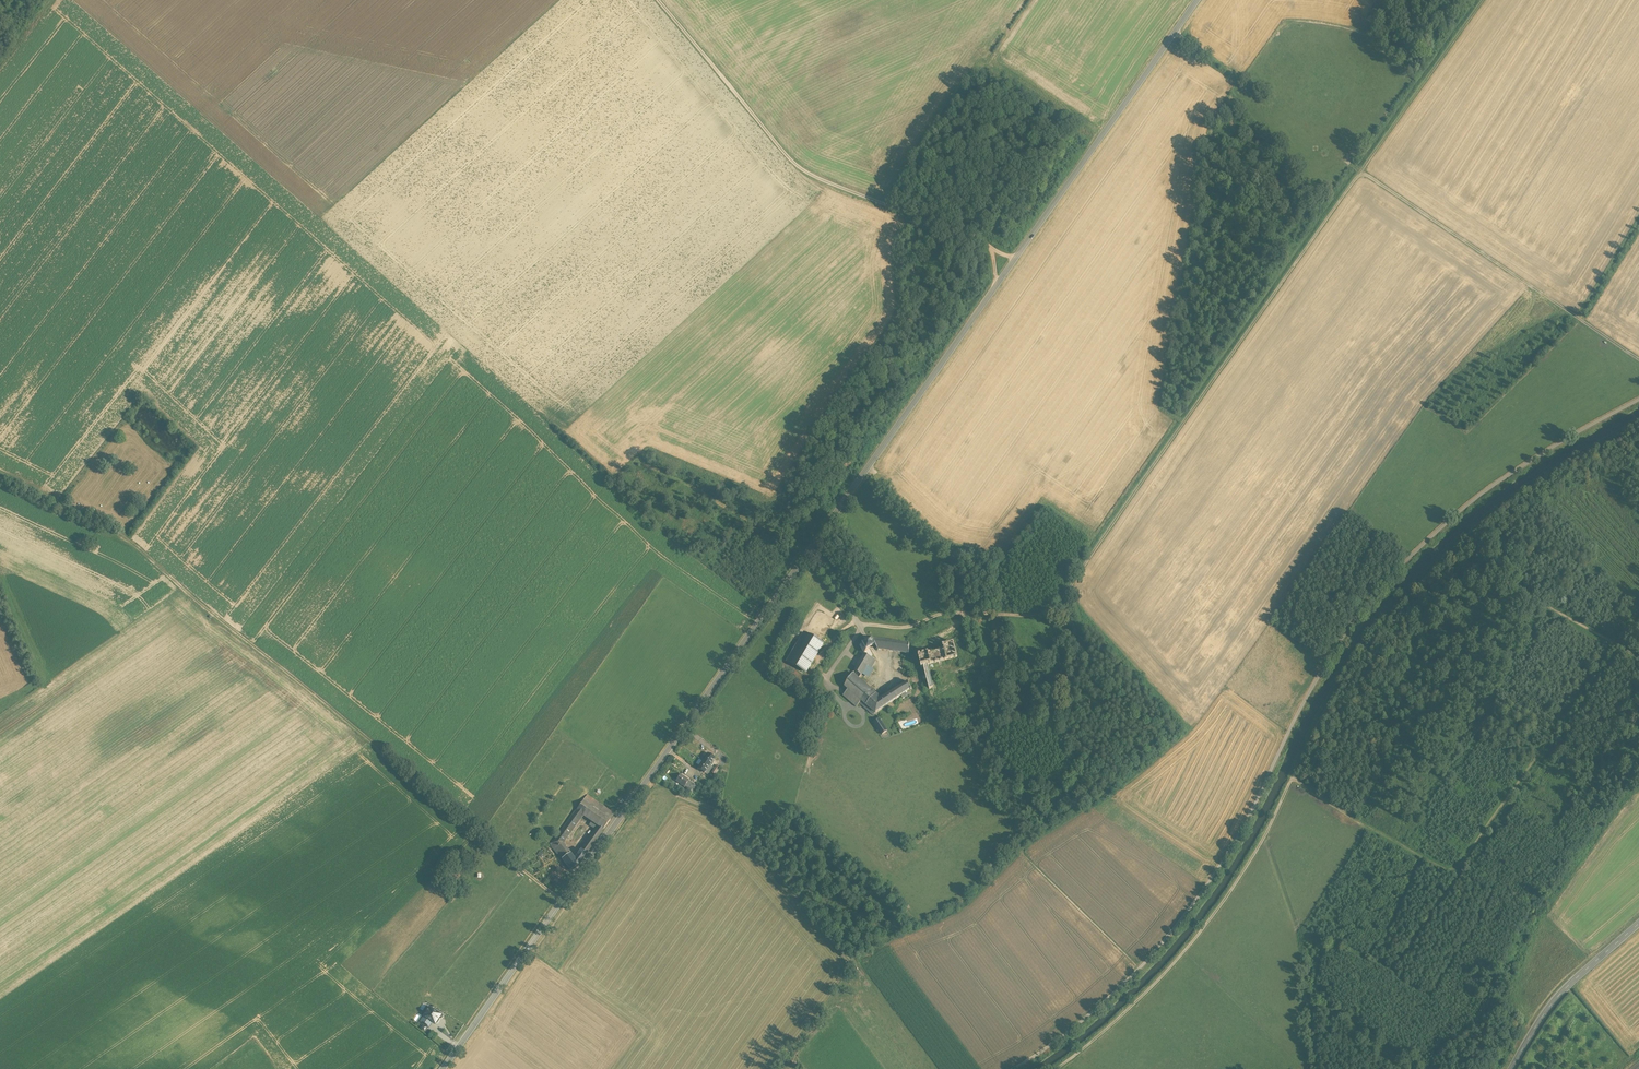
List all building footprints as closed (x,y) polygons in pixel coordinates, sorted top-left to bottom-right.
[(817,640),(804,633),(787,661),(804,672),(821,643),(822,641),(818,639),(817,640)] [(909,653),(909,644),(872,639),(870,640),(868,641),(864,643),(863,641),(860,647),(864,653),(855,670),(853,674),(845,686),(848,689),(862,701),(876,713),(883,708),(901,696),(906,693),(911,689),(912,690),(912,689),(911,689),(909,682),(882,699),(880,700),(877,697),(878,696),(859,679),(861,675),(867,666),(871,668),(876,661),(871,658),(871,657),(865,654),(868,649),(871,647),(873,646),(875,645),(877,649),(909,653)] [(957,643),(956,640),(942,644),(944,650),(928,654),(928,653),(917,656),(920,667),(924,666),(929,686),(933,685),(928,665),(931,664),(931,663),(946,659),(957,656),(954,644),(957,643)] [(862,701),(848,689),(843,695),(856,707),(862,701)] [(888,731),(879,719),(874,723),(882,735),(888,731)] [(707,754),(697,768),(704,773),(716,757),(713,755),(712,757),(707,754)] [(716,766),(711,773),(715,775),(720,768),(716,766)] [(688,780),(680,774),(676,781),(684,787),(688,780)] [(688,780),(684,787),(690,791),(695,785),(688,780)] [(614,814),(587,795),(583,801),(604,816),(610,820),(614,814)] [(583,801),(576,811),(582,815),(597,825),(599,826),(603,830),(610,820),(604,816),(583,801)] [(576,811),(554,842),(555,844),(552,847),(559,857),(560,857),(562,859),(570,854),(562,843),(582,815),(576,811)] [(599,826),(578,856),(583,859),(603,830),(599,826)] [(575,860),(570,854),(562,859),(565,864),(563,865),(566,870),(568,868),(570,871),(578,865),(583,859),(578,856),(575,860)] [(425,1013),(423,1016),(432,1022),(435,1024),(438,1019),(440,1015),(438,1013),(431,1009),(429,1008),(425,1013)] [(414,1013),(410,1018),(415,1022),(418,1017),(414,1013)] [(432,1022),(423,1016),(420,1022),(428,1027),(432,1022)]
